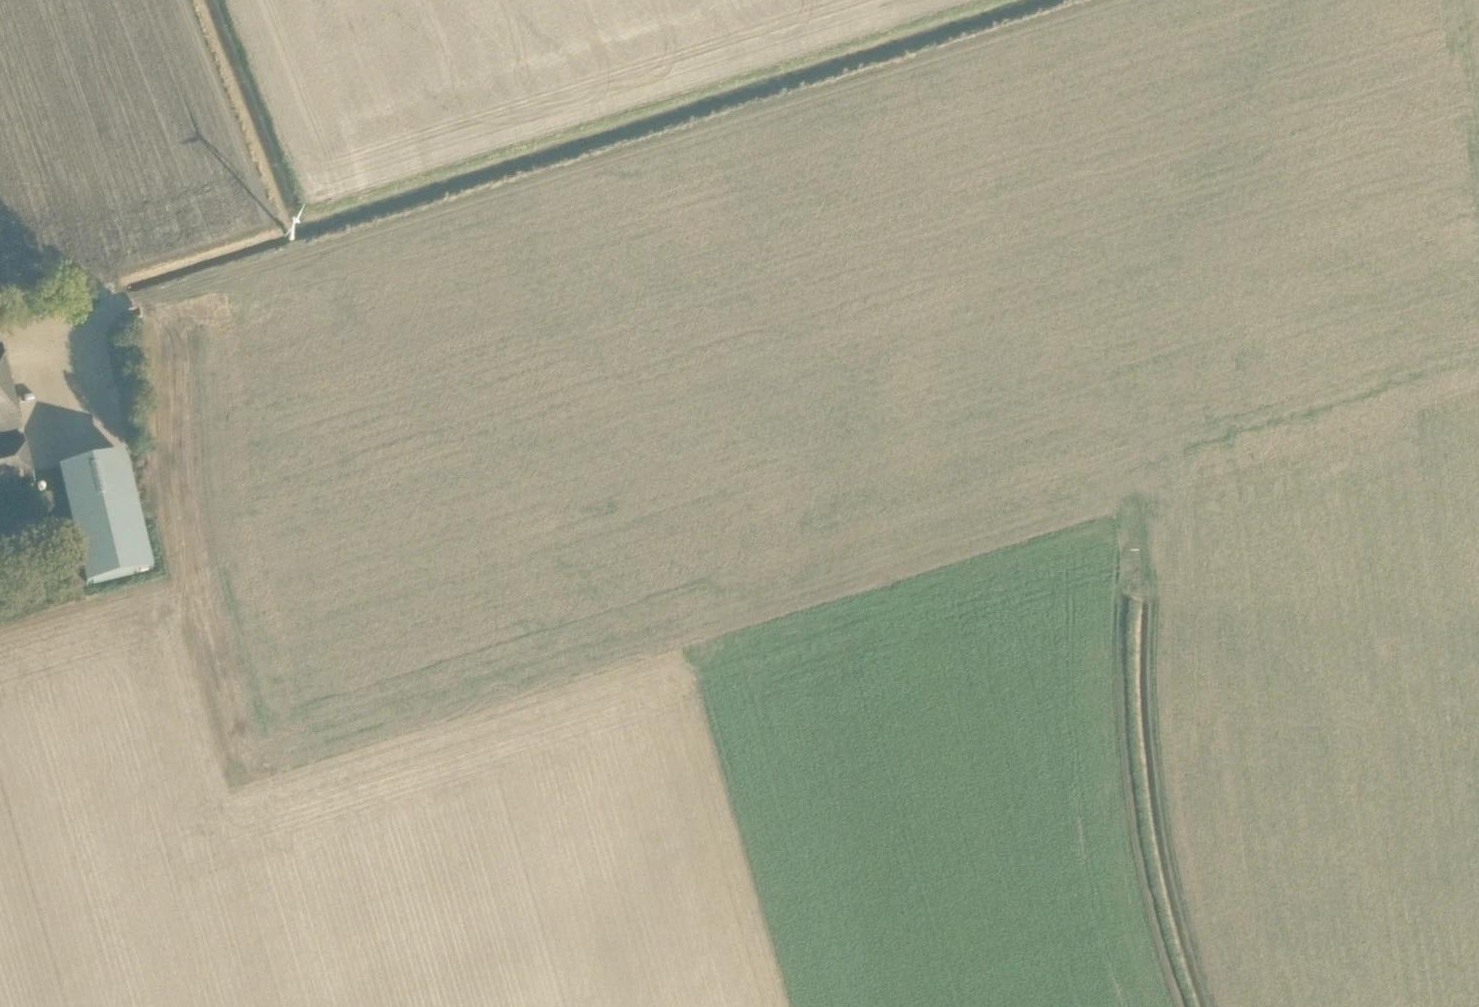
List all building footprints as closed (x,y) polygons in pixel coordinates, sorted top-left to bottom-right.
[(22,431),(2,346),(0,347),(0,436),(22,431)] [(23,436),(0,441),(0,494),(35,485),(23,436)] [(107,456),(58,467),(61,479),(81,563),(86,584),(135,572),(107,456)]
